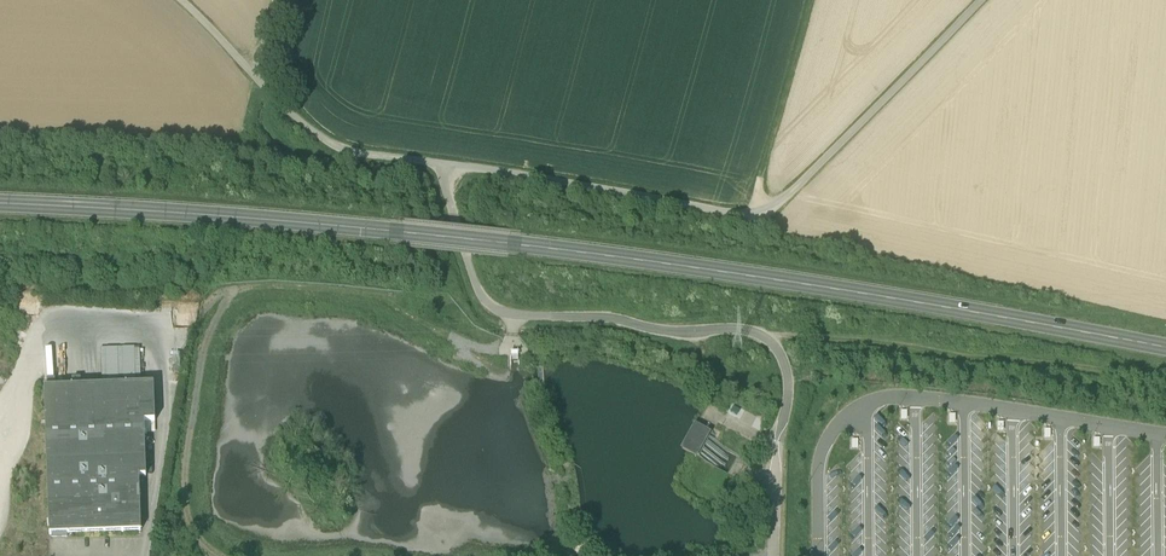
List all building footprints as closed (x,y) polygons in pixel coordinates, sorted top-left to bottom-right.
[(120,379),(119,348),(100,348),(101,379),(120,379)] [(155,433),(154,424),(155,423),(154,386),(45,390),(50,536),(141,533),(139,478),(147,478),(145,434),(155,433)] [(698,426),(696,425),(682,452),(688,455),(696,459),(697,457),(707,438),(709,439),(712,434),(698,426)]
